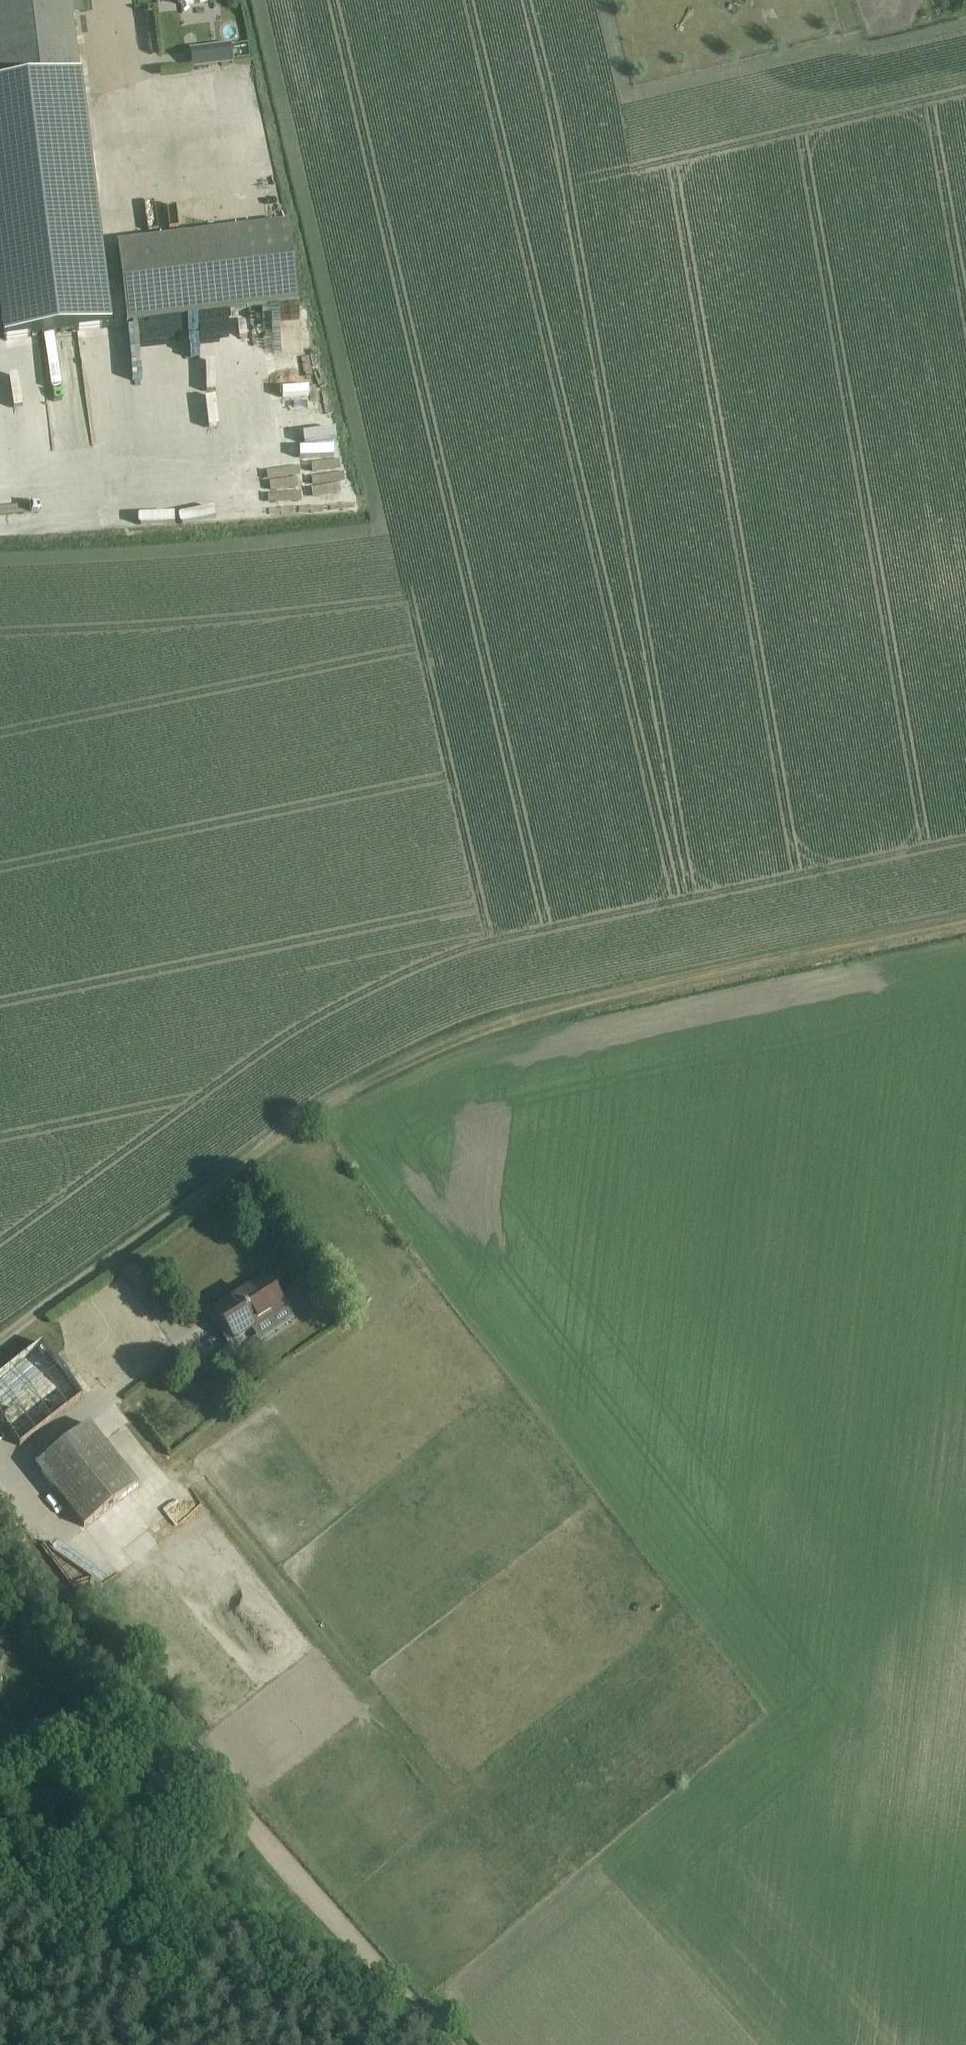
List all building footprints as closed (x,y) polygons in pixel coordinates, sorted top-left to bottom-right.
[(4,339),(112,326),(80,77),(70,0),(0,0),(0,308),(4,339)] [(189,49),(192,70),(234,65),(231,44),(189,49)] [(243,178),(275,172),(261,104),(229,111),(243,178)] [(118,244),(127,325),(298,304),(289,223),(118,244)] [(280,318),(262,319),(263,364),(282,363),(280,318)] [(331,463),(304,470),(307,483),(334,475),(331,463)] [(217,1351),(233,1340),(284,1306),(265,1277),(233,1298),(232,1296),(221,1302),(223,1305),(197,1322),(198,1323),(215,1312),(232,1339),(216,1350),(217,1351)] [(0,1376),(0,1421),(19,1446),(83,1396),(41,1344),(0,1376)] [(35,1466),(84,1527),(137,1485),(89,1424),(35,1466)]
